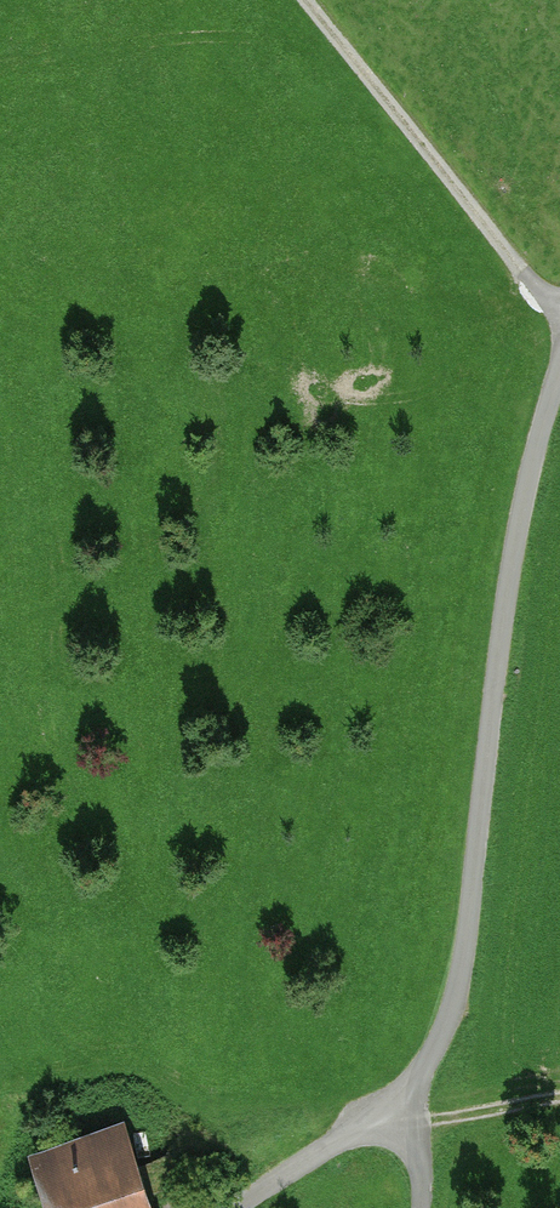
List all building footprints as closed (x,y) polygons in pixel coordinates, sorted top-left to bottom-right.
[(25,1151),(43,1207),(150,1207),(121,1120),(25,1151)]
